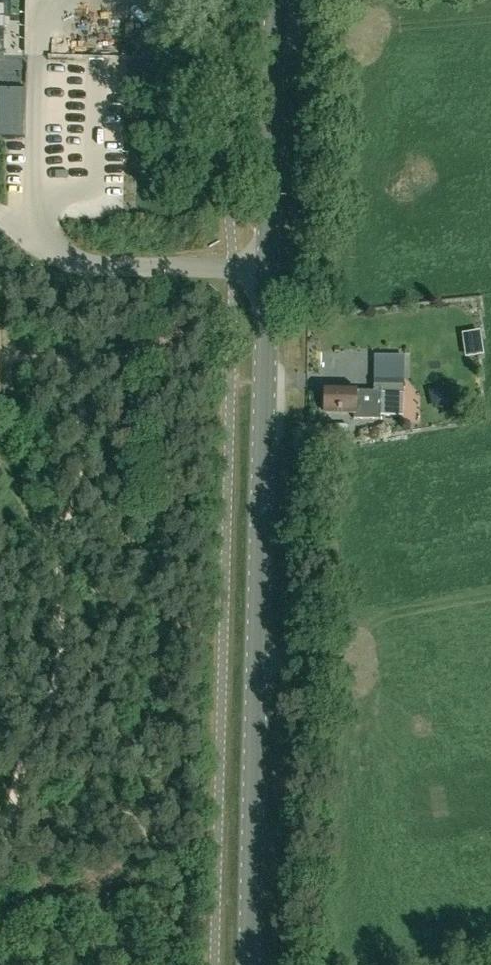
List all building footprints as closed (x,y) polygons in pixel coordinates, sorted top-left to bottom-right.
[(0,87),(0,136),(24,136),(24,87),(0,87)] [(354,418),(379,419),(380,391),(384,391),(404,392),(404,379),(375,378),(375,391),(356,390),(325,389),(324,412),(354,413),(354,418)]
